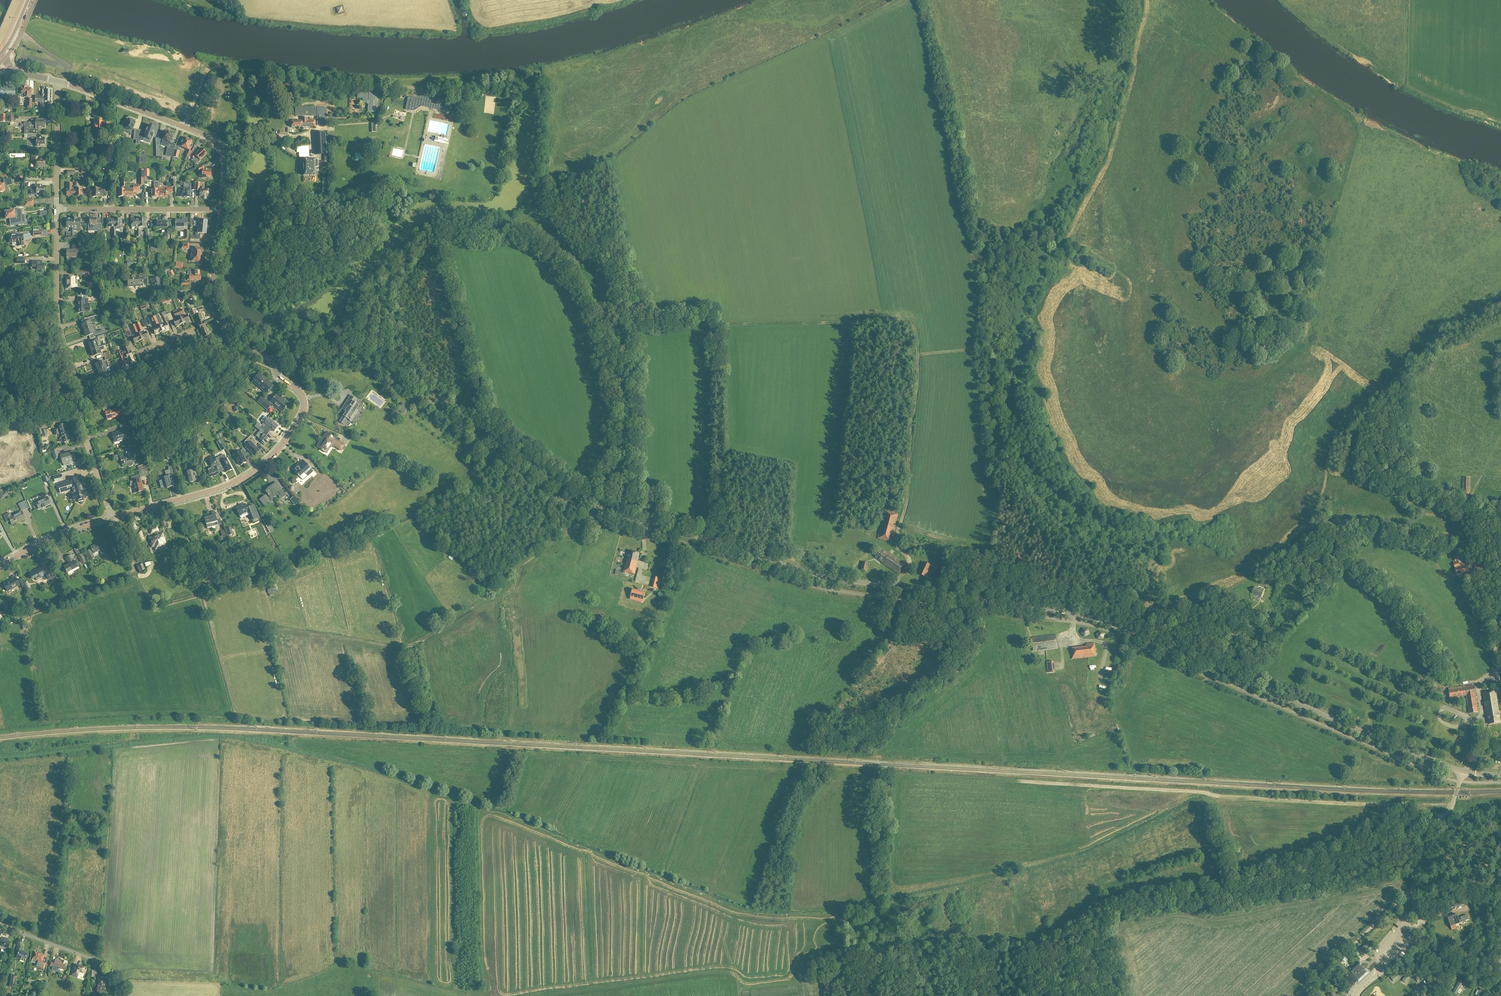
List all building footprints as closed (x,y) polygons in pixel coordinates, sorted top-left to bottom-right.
[(22,88),(21,88),(21,94),(24,94),(24,97),(31,97),(31,95),(31,88),(26,88),(27,85),(23,85),(22,88)] [(15,88),(1,87),(1,97),(15,98),(15,88)] [(45,90),(44,96),(35,96),(35,102),(41,103),(41,107),(44,107),(44,103),(45,103),(45,101),(47,102),(47,107),(50,107),(50,102),(51,102),(51,91),(45,90)] [(369,94),(369,100),(367,100),(368,98),(368,92),(358,92),(358,98),(363,98),(363,102),(367,103),(367,104),(368,104),(368,112),(375,112),(376,94),(369,94)] [(414,108),(415,107),(414,105),(414,103),(415,99),(409,98),(407,106),(407,107),(408,108),(413,109),(414,109),(414,108)] [(421,106),(449,112),(450,106),(447,105),(447,104),(441,103),(442,101),(433,99),(432,101),(427,99),(426,101),(423,100),(422,105),(421,106)] [(316,108),(298,108),(295,108),(295,116),(316,116),(316,108)] [(292,128),(316,127),(316,120),(310,120),(310,116),(301,117),(301,121),(292,121),(292,128)] [(46,120),(45,120),(45,119),(35,119),(35,120),(32,120),(32,123),(21,123),(21,128),(24,128),(25,134),(28,134),(28,138),(32,138),(32,141),(36,141),(36,146),(40,146),(40,145),(45,145),(45,139),(36,139),(36,131),(41,131),(41,128),(45,128),(45,123),(46,123),(46,120)] [(132,130),(135,122),(128,119),(125,128),(124,131),(131,133),(132,130)] [(106,133),(105,122),(95,122),(95,124),(93,124),(93,131),(96,130),(96,133),(106,133)] [(153,130),(155,126),(149,124),(148,128),(146,127),(143,135),(141,135),(140,141),(143,141),(144,138),(150,140),(151,137),(153,137),(155,130),(153,130)] [(166,155),(173,157),(176,146),(171,144),(172,143),(170,143),(172,138),(173,138),(174,136),(173,134),(172,133),(170,132),(169,133),(165,132),(162,140),(163,140),(162,144),(168,146),(168,147),(166,155)] [(324,132),(314,133),(315,154),(326,154),(324,132)] [(442,137),(435,136),(434,141),(447,144),(448,139),(447,139),(442,137)] [(190,155),(192,151),(190,151),(193,145),(191,144),(192,141),(185,138),(183,142),(183,141),(181,143),(180,143),(179,145),(188,150),(185,156),(186,157),(186,158),(186,157),(185,160),(186,161),(188,157),(189,158),(190,155)] [(195,155),(192,151),(190,155),(194,159),(194,158),(198,162),(207,154),(201,148),(195,155)] [(32,156),(32,160),(33,160),(33,164),(36,164),(36,167),(45,167),(45,160),(38,160),(38,156),(32,156)] [(315,176),(315,167),(319,167),(319,161),(315,161),(315,159),(304,159),(304,176),(315,176)] [(202,170),(202,178),(206,178),(206,176),(211,177),(211,170),(205,169),(203,166),(197,168),(198,171),(202,170)] [(8,180),(5,181),(5,183),(0,184),(0,192),(5,191),(8,191),(7,185),(9,184),(8,180)] [(158,189),(158,187),(159,187),(159,182),(154,182),(154,189),(149,189),(149,192),(152,192),(152,197),(152,198),(155,198),(155,197),(158,197),(158,189)] [(201,187),(201,189),(200,189),(201,183),(196,182),(196,190),(200,191),(200,196),(203,196),(203,197),(203,198),(204,199),(205,199),(206,198),(206,197),(210,197),(211,190),(204,189),(204,188),(201,187)] [(68,197),(72,197),(72,196),(75,196),(75,187),(72,187),(72,183),(67,183),(67,188),(68,188),(68,190),(66,190),(66,196),(68,196),(68,197)] [(133,185),(126,185),(126,189),(125,189),(125,197),(126,197),(126,196),(134,196),(134,191),(138,191),(138,184),(133,184),(133,185)] [(184,197),(185,197),(185,198),(187,198),(187,197),(190,197),(190,192),(191,192),(191,184),(184,184),(183,190),(180,190),(180,192),(178,192),(178,196),(184,196),(184,197)] [(45,186),(42,186),(42,185),(35,185),(35,189),(31,189),(31,194),(36,194),(36,193),(39,193),(39,194),(43,194),(43,193),(45,193),(45,186)] [(171,187),(159,187),(158,187),(158,189),(158,197),(159,197),(159,196),(167,196),(167,193),(172,193),(172,189),(171,187)] [(92,188),(92,197),(100,197),(100,194),(106,194),(106,188),(92,188)] [(5,212),(6,219),(11,219),(12,224),(22,222),(21,211),(14,212),(14,210),(5,212)] [(88,224),(88,227),(88,231),(102,231),(102,223),(99,223),(99,224),(97,224),(97,218),(90,218),(90,224),(88,224)] [(122,219),(120,219),(120,218),(118,218),(117,219),(115,219),(115,227),(114,227),(114,229),(113,230),(113,233),(116,233),(116,230),(121,230),(122,219)] [(137,230),(137,233),(140,233),(140,230),(144,230),(145,229),(145,227),(146,227),(146,219),(144,219),(144,218),(142,218),(142,219),(139,219),(139,230),(137,230)] [(135,230),(137,230),(139,230),(139,219),(139,220),(132,220),(131,221),(131,223),(132,223),(132,227),(135,227),(135,230)] [(162,221),(157,221),(157,228),(167,227),(167,219),(163,219),(162,221)] [(187,227),(187,223),(187,219),(181,219),(181,220),(175,220),(175,227),(180,227),(180,230),(184,230),(184,227),(187,227)] [(191,236),(191,239),(197,239),(198,236),(200,237),(200,233),(206,234),(207,227),(199,226),(198,232),(197,232),(196,233),(196,236),(191,236)] [(9,235),(9,240),(9,242),(10,242),(10,243),(12,243),(12,244),(16,244),(16,243),(19,242),(19,244),(18,244),(19,246),(24,246),(24,242),(25,242),(24,241),(23,241),(23,240),(30,238),(30,234),(18,235),(17,234),(9,235)] [(67,251),(67,254),(67,259),(72,259),(72,257),(77,257),(77,247),(80,247),(80,244),(72,244),(72,251),(67,251)] [(201,262),(202,252),(203,251),(203,250),(203,249),(202,249),(202,248),(194,247),(193,248),(192,248),(191,254),(190,258),(193,259),(192,261),(201,262)] [(32,261),(32,266),(32,267),(37,267),(37,270),(40,270),(40,271),(41,272),(43,272),(44,271),(44,270),(45,264),(42,264),(42,261),(32,261)] [(188,273),(188,274),(188,280),(201,280),(200,274),(200,271),(193,271),(193,269),(182,269),(182,271),(186,271),(185,270),(188,270),(189,273),(188,273)] [(128,276),(127,276),(128,286),(128,287),(135,287),(135,286),(143,285),(147,285),(147,276),(143,277),(143,276),(137,276),(137,275),(132,276),(128,276)] [(75,288),(75,284),(76,283),(77,283),(77,282),(76,281),(75,280),(75,277),(67,277),(67,288),(75,288)] [(159,277),(152,279),(155,292),(162,290),(159,277)] [(85,298),(78,299),(78,302),(77,302),(77,306),(78,306),(78,313),(85,312),(85,311),(90,311),(89,304),(89,298),(85,298)] [(183,309),(177,311),(182,323),(189,320),(187,315),(184,317),(182,314),(184,313),(183,309)] [(179,325),(182,323),(177,311),(173,312),(175,316),(176,316),(177,319),(173,321),(175,326),(176,326),(177,327),(180,326),(179,325)] [(196,319),(199,327),(205,325),(203,320),(203,319),(202,316),(201,317),(201,316),(202,316),(201,314),(196,316),(197,319),(196,319)] [(156,316),(162,332),(165,330),(166,331),(168,330),(168,329),(169,329),(167,324),(163,325),(159,315),(156,316)] [(82,324),(82,325),(82,328),(83,327),(84,330),(95,327),(95,326),(93,321),(98,319),(97,316),(89,318),(90,321),(86,323),(82,324)] [(162,332),(156,316),(151,318),(154,326),(156,325),(157,328),(153,329),(155,334),(162,332)] [(140,323),(135,325),(141,340),(148,337),(148,336),(147,333),(146,333),(146,332),(145,330),(143,331),(140,323)] [(135,342),(141,340),(135,325),(131,327),(135,335),(132,336),(135,342)] [(205,325),(199,327),(202,335),(203,334),(204,337),(206,336),(206,339),(204,340),(205,343),(206,342),(208,345),(216,342),(213,336),(210,337),(208,333),(208,332),(209,332),(207,329),(205,325)] [(95,327),(84,330),(85,333),(84,333),(85,336),(86,335),(86,336),(94,334),(95,336),(106,333),(105,330),(103,331),(103,330),(97,332),(95,327)] [(91,350),(99,348),(99,347),(97,341),(89,344),(89,345),(88,345),(89,348),(90,347),(91,350)] [(99,348),(91,350),(92,353),(91,353),(92,356),(93,355),(93,356),(101,354),(100,351),(105,349),(103,346),(99,347),(99,348)] [(117,352),(120,359),(132,354),(129,347),(124,349),(124,350),(122,351),(121,350),(117,352)] [(135,361),(132,354),(120,359),(123,366),(127,364),(127,363),(129,362),(130,363),(132,368),(136,366),(134,361),(135,361)] [(96,368),(97,367),(98,370),(109,367),(107,360),(112,359),(110,355),(104,357),(106,361),(104,361),(96,364),(96,365),(95,365),(96,368)] [(109,366),(109,367),(98,370),(99,373),(98,373),(99,376),(100,375),(100,376),(104,375),(105,377),(105,378),(111,376),(112,380),(118,378),(116,372),(112,373),(109,366)] [(273,386),(259,373),(253,381),(267,393),(273,386)] [(289,404),(277,394),(270,401),(282,412),(289,404)] [(346,412),(339,421),(341,422),(344,424),(347,419),(349,417),(353,419),(351,418),(353,414),(356,415),(358,411),(356,409),(359,405),(357,404),(355,403),(357,400),(350,395),(343,407),(343,410),(344,410),(346,412)] [(375,395),(371,399),(382,409),(386,405),(375,395)] [(258,402),(262,405),(267,400),(262,397),(258,402)] [(272,405),(267,400),(262,405),(267,410),(272,405)] [(116,408),(105,412),(107,419),(118,416),(118,415),(124,413),(122,407),(119,408),(116,409),(116,408)] [(261,421),(264,423),(262,426),(269,432),(271,429),(274,431),(278,426),(268,418),(265,416),(261,421)] [(70,440),(69,436),(65,423),(58,426),(59,429),(54,430),(56,435),(60,434),(62,438),(60,439),(60,442),(63,442),(63,443),(66,442),(67,442),(69,442),(69,441),(70,440)] [(267,434),(269,432),(262,426),(261,426),(260,425),(258,427),(264,432),(259,439),(262,441),(261,442),(265,445),(271,437),(267,434)] [(45,429),(42,431),(41,428),(37,429),(39,435),(42,433),(43,436),(47,435),(45,429)] [(128,429),(112,434),(114,440),(113,440),(114,443),(119,441),(119,440),(130,437),(128,429)] [(341,450),(342,449),(344,445),(345,445),(335,439),(336,438),(326,432),(317,447),(326,453),(332,444),(333,445),(335,446),(341,450)] [(257,443),(251,436),(244,442),(247,445),(245,447),(254,456),(259,450),(255,445),(257,443)] [(30,441),(21,444),(25,458),(33,456),(30,441)] [(136,461),(134,455),(140,453),(138,446),(131,448),(132,454),(120,457),(122,465),(127,464),(128,466),(131,466),(133,465),(133,463),(133,462),(136,461)] [(57,449),(51,451),(51,454),(53,453),(54,459),(59,458),(57,449)] [(244,457),(247,454),(243,449),(240,451),(233,455),(240,465),(246,462),(244,457)] [(73,451),(60,455),(63,464),(69,462),(69,464),(70,464),(72,463),(73,463),(72,461),(76,460),(73,451)] [(216,460),(215,457),(215,458),(214,456),(209,458),(212,467),(207,469),(210,477),(219,474),(218,473),(221,471),(216,460)] [(216,460),(221,471),(224,470),(225,473),(232,469),(226,458),(225,459),(224,456),(221,457),(221,458),(218,459),(216,460)] [(13,457),(5,459),(7,471),(15,469),(13,457)] [(303,460),(293,469),(299,477),(304,472),(308,476),(313,471),(303,460)] [(171,467),(168,468),(169,470),(165,471),(166,477),(162,478),(163,480),(159,481),(161,487),(166,486),(167,488),(174,487),(173,485),(172,480),(171,476),(174,475),(171,467)] [(147,468),(140,470),(142,477),(148,475),(147,468)] [(187,472),(189,482),(198,480),(195,470),(187,472)] [(63,480),(61,474),(53,476),(55,482),(63,480)] [(131,486),(133,486),(133,485),(135,493),(143,491),(142,487),(143,487),(139,475),(132,477),(133,481),(132,481),(131,481),(130,486),(131,486)] [(78,500),(78,502),(84,500),(83,499),(86,498),(85,496),(88,496),(86,491),(83,492),(81,487),(82,487),(81,483),(78,484),(76,477),(69,479),(70,482),(58,485),(60,492),(72,489),(73,494),(72,495),(73,500),(75,499),(75,501),(78,500)] [(1469,495),(1470,477),(1463,477),(1462,495),(1469,495)] [(271,499),(278,494),(281,498),(285,495),(276,483),(265,491),(268,494),(268,495),(266,497),(266,496),(263,498),(263,497),(260,500),(264,505),(269,501),(267,500),(270,497),(271,499)] [(48,497),(36,502),(39,509),(51,504),(48,497)] [(246,504),(242,505),(243,506),(236,508),(241,519),(250,515),(252,521),(259,518),(254,506),(247,508),(246,504)] [(886,507),(878,538),(888,541),(893,523),(895,523),(898,510),(886,507)] [(7,522),(10,521),(12,524),(25,518),(22,511),(10,517),(8,514),(4,515),(7,522)] [(204,518),(207,528),(218,525),(218,524),(221,523),(218,513),(215,514),(215,512),(211,512),(212,516),(204,518)] [(152,547),(154,546),(155,549),(164,546),(163,543),(165,542),(162,534),(159,535),(158,531),(157,526),(149,529),(151,533),(153,533),(155,536),(149,538),(152,547)] [(135,533),(139,544),(145,542),(141,531),(135,533)] [(104,560),(112,555),(110,552),(109,553),(106,548),(107,547),(104,540),(91,547),(92,549),(85,552),(88,558),(93,555),(93,554),(94,553),(94,554),(100,551),(104,560)] [(875,557),(883,562),(882,563),(899,574),(906,564),(889,553),(888,554),(881,549),(875,557)] [(639,553),(629,551),(624,571),(634,574),(636,567),(635,567),(639,553)] [(85,560),(83,557),(81,553),(78,554),(77,555),(81,563),(85,560)] [(69,564),(64,567),(67,573),(79,567),(76,561),(74,562),(71,555),(66,558),(69,564)] [(867,572),(869,563),(862,561),(860,570),(867,572)] [(918,573),(925,577),(931,566),(924,562),(918,573)] [(1453,564),(1455,569),(1456,575),(1468,572),(1466,566),(1461,567),(1461,566),(1458,567),(1457,563),(1453,564)] [(38,569),(32,572),(29,574),(32,579),(35,577),(37,580),(42,577),(43,580),(44,580),(45,580),(48,579),(48,580),(50,579),(54,577),(50,570),(50,569),(47,571),(44,572),(41,567),(38,568),(38,569)] [(267,570),(257,572),(259,578),(268,576),(267,570)] [(25,587),(20,579),(17,581),(15,576),(11,578),(12,579),(4,584),(7,591),(20,585),(22,589),(25,587)] [(654,577),(652,587),(652,586),(652,587),(658,588),(661,578),(654,577)] [(1252,593),(1261,597),(1264,590),(1255,587),(1252,593)] [(633,589),(630,599),(642,602),(645,592),(640,591),(641,589),(638,588),(638,590),(633,589)] [(1055,634),(1032,638),(1033,650),(1057,647),(1055,634)] [(1071,648),(1072,659),(1096,656),(1095,643),(1085,644),(1086,646),(1071,648)] [(1046,662),(1048,673),(1055,672),(1054,661),(1046,662)] [(1457,687),(1459,697),(1467,695),(1470,713),(1478,712),(1473,686),(1465,687),(1465,686),(1457,687)] [(1459,697),(1457,687),(1449,689),(1451,698),(1459,697)] [(1483,693),(1487,714),(1499,712),(1495,691),(1483,693)] [(1500,722),(1499,712),(1487,714),(1487,716),(1488,716),(1489,723),(1500,722)] [(1460,923),(1457,914),(1448,917),(1452,930),(1452,929),(1456,928),(1457,929),(1456,925),(1460,923)] [(1,938),(0,941),(0,945),(1,945),(0,947),(0,948),(7,951),(8,949),(11,942),(8,941),(8,939),(5,938),(4,939),(1,938)] [(1372,945),(1368,942),(1361,949),(1364,952),(1372,945)] [(16,951),(18,952),(16,958),(25,961),(26,957),(27,957),(29,953),(25,952),(24,953),(20,951),(22,947),(18,945),(16,951)] [(44,970),(46,963),(42,962),(44,957),(44,956),(35,952),(33,958),(32,962),(36,964),(35,966),(39,968),(44,970)] [(57,972),(58,968),(64,970),(67,962),(62,960),(61,961),(56,959),(55,962),(52,961),(50,966),(53,967),(52,970),(57,972)] [(1350,972),(1359,981),(1368,972),(1360,963),(1350,972)] [(77,978),(79,971),(85,973),(87,968),(77,965),(77,966),(75,965),(71,976),(77,978)] [(99,995),(104,995),(105,986),(104,986),(105,981),(106,981),(107,976),(99,975),(98,986),(98,985),(97,995),(99,995)]
